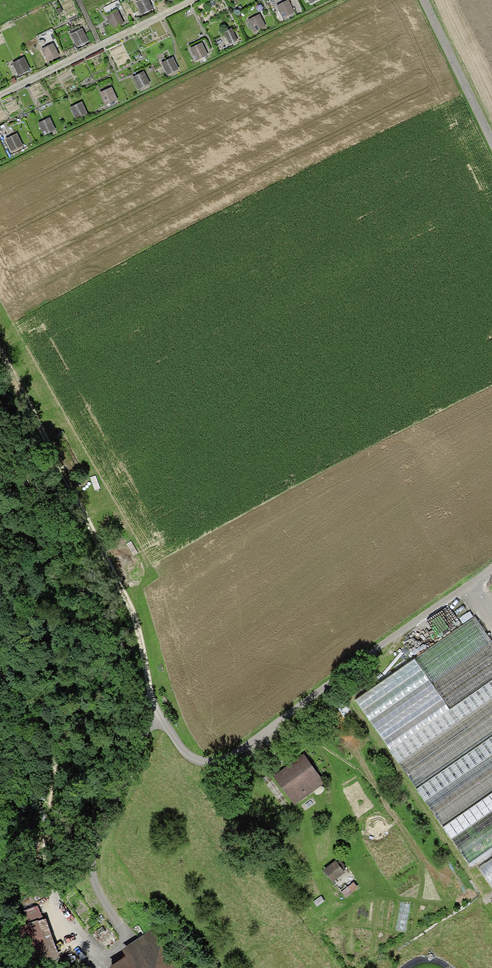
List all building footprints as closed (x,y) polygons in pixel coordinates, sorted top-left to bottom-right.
[(136,2),(142,14),(153,9),(149,0),(141,0),(136,2)] [(277,5),(283,18),(295,13),(289,0),(288,0),(277,5)] [(118,11),(107,17),(112,28),(124,23),(118,11)] [(260,14),(248,20),(254,32),(266,27),(260,14)] [(83,28),(70,34),(77,47),(89,41),(83,28)] [(232,28),(224,32),(229,44),(238,41),(232,28)] [(202,42),(190,48),(196,61),(208,55),(202,42)] [(53,43),(42,49),(48,62),(60,56),(53,43)] [(24,57),(12,63),(18,76),(31,70),(24,57)] [(173,57),(161,63),(167,75),(179,69),(173,57)] [(144,71),(132,77),(138,89),(150,83),(144,71)] [(112,87),(99,92),(105,105),(118,99),(112,87)] [(82,102),(70,107),(76,120),(88,114),(82,102)] [(50,117),(38,123),(44,136),(56,130),(50,117)] [(17,133),(5,139),(11,152),(24,146),(17,133)] [(356,699),(470,866),(491,851),(491,643),(474,617),(356,699)] [(304,754),(273,776),(294,805),(325,783),(304,754)] [(479,866),(491,886),(491,857),(479,866)] [(336,860),(323,870),(333,882),(345,872),(344,871),(346,869),(344,867),(345,866),(340,860),(337,862),(336,860)] [(358,888),(354,882),(341,892),(346,898),(358,888)] [(23,911),(28,923),(38,920),(38,921),(43,919),(38,905),(23,911)] [(60,957),(45,919),(43,919),(38,921),(38,920),(28,923),(25,924),(40,965),(60,957)] [(154,928),(121,949),(126,957),(109,967),(180,967),(154,928)]
